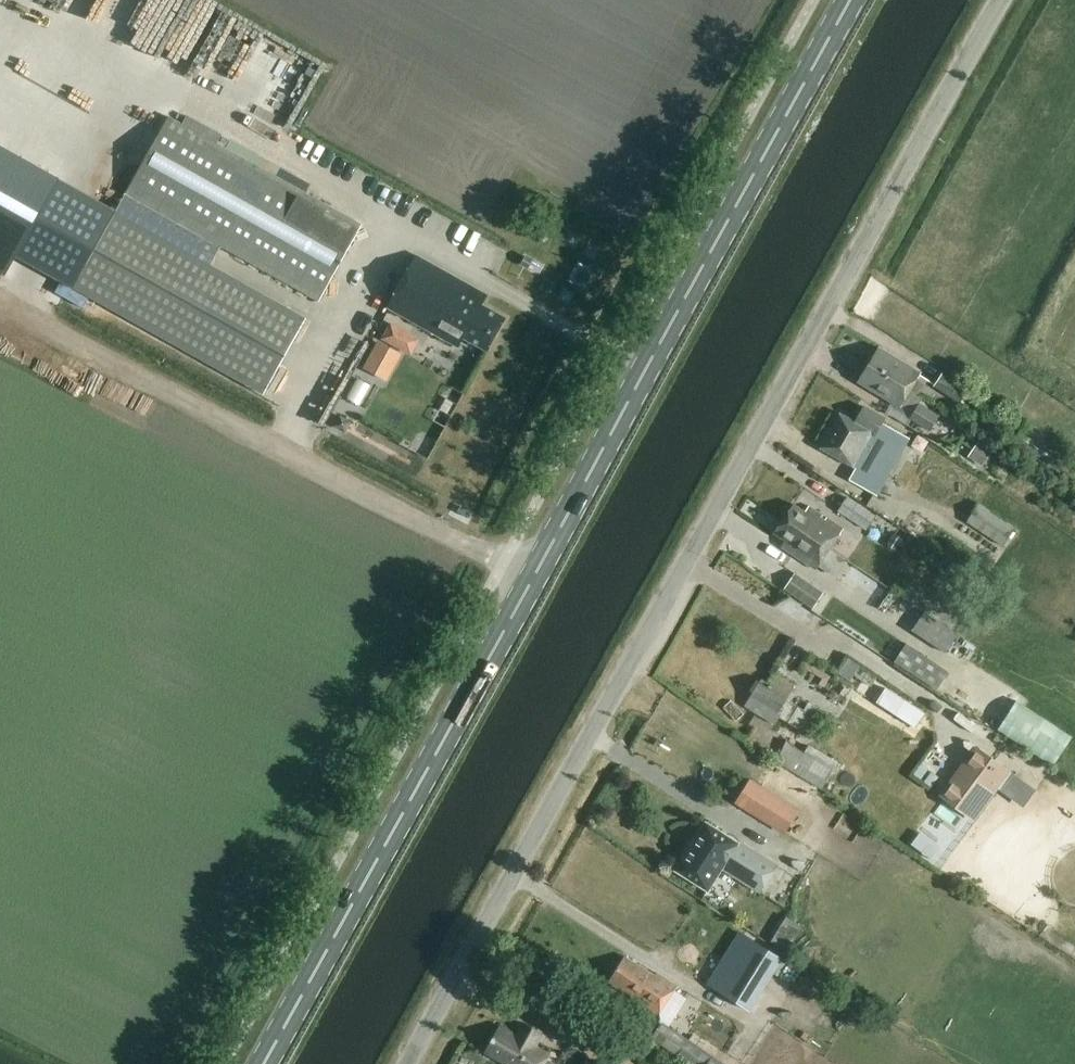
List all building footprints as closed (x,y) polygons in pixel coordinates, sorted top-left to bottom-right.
[(320,300),(364,223),(170,115),(127,192),(320,300)] [(0,142),(0,267),(4,269),(58,175),(0,142)] [(114,207),(70,284),(266,394),(311,317),(114,207)] [(486,351),(505,317),(481,303),(486,294),(416,254),(386,307),(456,347),(462,337),(486,351)] [(386,380),(401,354),(377,340),(362,367),(386,380)] [(867,365),(920,399),(921,398),(909,391),(920,373),(877,347),(867,365)] [(917,404),(920,399),(867,365),(857,382),(899,408),(900,406),(912,413),(908,419),(929,431),(938,416),(917,404)] [(961,403),(970,390),(943,372),(934,385),(961,403)] [(879,424),(883,417),(863,405),(854,421),(839,412),(819,449),(854,468),(848,479),(876,494),(908,437),(913,428),(889,415),(883,426),(879,424)] [(978,440),(968,456),(982,465),(992,449),(978,440)] [(867,529),(877,515),(849,495),(839,509),(867,529)] [(1017,527),(991,509),(980,502),(967,521),(1004,546),(1017,527)] [(783,517),(829,548),(842,528),(809,505),(805,511),(793,503),(783,517)] [(814,570),(829,548),(783,517),(772,533),(784,541),(780,547),(814,570)] [(874,540),(890,546),(897,527),(882,521),(874,540)] [(814,608),(825,592),(796,572),(785,588),(814,608)] [(946,652),(959,634),(925,611),(912,629),(946,652)] [(937,690),(949,671),(907,642),(894,661),(937,690)] [(904,702),(915,683),(872,658),(860,680),(881,692),(882,690),(904,702)] [(794,685),(773,672),(767,682),(761,678),(744,705),(774,724),(779,716),(804,731),(814,715),(787,698),(794,685)] [(1071,736),(1015,699),(995,728),(1052,765),(1071,736)] [(761,718),(753,735),(771,743),(778,726),(761,718)] [(821,787),(836,761),(791,733),(775,759),(821,787)] [(941,791),(937,795),(974,822),(1012,771),(975,744),(972,748),(974,750),(966,761),(964,759),(949,779),(951,781),(943,792),(941,791)] [(778,795),(793,782),(777,762),(771,766),(759,751),(749,759),(778,795)] [(738,843),(705,822),(675,870),(707,891),(721,869),(725,871),(724,872),(758,895),(777,866),(739,841),(738,843)] [(793,939),(778,930),(771,941),(787,951),(793,939)] [(785,954),(746,931),(711,987),(749,1011),(785,954)] [(658,1014),(662,1009),(674,988),(676,985),(656,973),(654,975),(624,956),(607,983),(658,1014)] [(763,1036),(791,1007),(775,991),(746,1019),(763,1036)] [(713,1056),(710,1060),(681,1041),(686,1035),(662,1020),(651,1037),(692,1063),(725,1063),(713,1056)] [(541,1033),(524,1023),(516,1036),(499,1027),(485,1051),(507,1063),(557,1063),(556,1062),(547,1057),(549,1055),(534,1046),(541,1033)] [(743,1055),(756,1063),(760,1063),(765,1055),(750,1045),(743,1055)]
